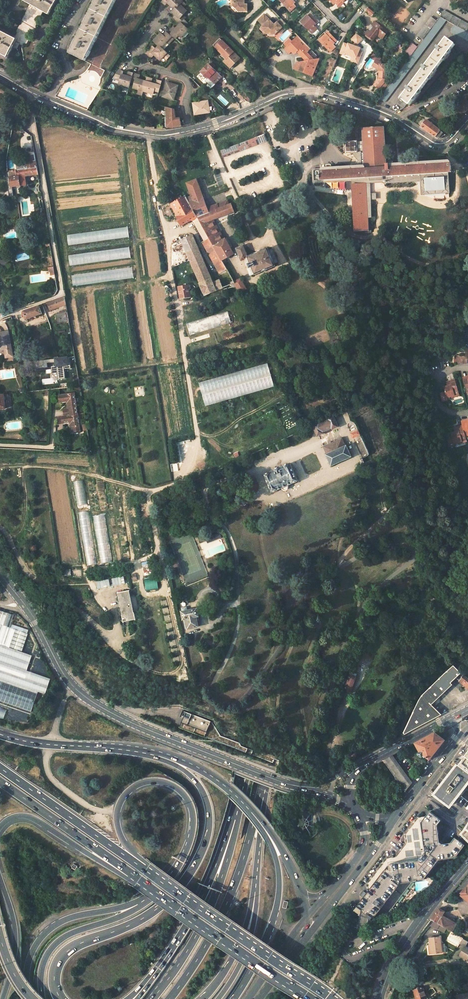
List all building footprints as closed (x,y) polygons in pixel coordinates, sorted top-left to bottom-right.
[(49,15),(57,0),(22,0),(49,15)] [(85,62),(116,0),(94,0),(73,42),(67,52),(85,62)] [(179,0),(164,0),(162,2),(166,6),(168,3),(171,6),(168,10),(172,13),(173,13),(182,3),(179,0)] [(231,1),(234,1),(234,4),(234,6),(239,12),(248,12),(248,4),(245,4),(245,0),(231,0),(231,1)] [(296,2),(294,0),(280,0),(291,11),(297,5),(294,3),(296,2)] [(184,9),(187,5),(183,1),(182,3),(173,13),(176,16),(173,19),(179,26),(185,21),(182,18),(187,12),(184,9)] [(444,11),(441,18),(456,26),(467,33),(467,24),(444,11)] [(318,24),(308,14),(301,21),(313,33),(318,28),(316,26),(318,24)] [(269,35),(277,34),(287,24),(282,18),(275,25),(265,15),(259,21),(264,26),(261,30),(264,34),(266,32),(267,32),(268,34),(269,35)] [(379,98),(385,103),(433,39),(446,21),(441,18),(440,17),(437,21),(438,21),(430,31),(424,40),(417,49),(414,53),(408,60),(379,98)] [(438,21),(437,21),(432,17),(424,26),(430,31),(438,21)] [(188,31),(185,27),(188,24),(185,21),(179,26),(176,29),(174,27),(169,32),(176,39),(179,36),(181,38),(188,31)] [(388,32),(377,23),(375,21),(372,25),(374,26),(370,31),(368,30),(365,33),(373,40),(377,35),(380,32),(384,36),(388,32)] [(424,26),(418,35),(424,40),(430,31),(424,26)] [(467,41),(467,33),(456,26),(452,32),(467,41)] [(17,39),(0,30),(0,56),(6,59),(17,39)] [(160,48),(166,42),(168,45),(173,40),(167,34),(166,33),(164,36),(161,34),(154,41),(160,48)] [(335,42),(327,33),(320,40),(331,52),(337,46),(334,43),(335,42)] [(363,39),(357,34),(352,40),(358,44),(363,39)] [(299,51),(305,58),(306,59),(307,62),(297,63),(299,71),(305,70),(306,73),(313,77),(321,59),(314,60),(313,58),(312,58),(311,55),(309,53),(312,49),(299,36),(293,42),(290,38),(284,44),(288,48),(286,50),(291,54),(293,52),(294,52),(299,51)] [(408,91),(399,103),(405,108),(408,104),(410,106),(456,45),(447,38),(439,48),(438,47),(436,48),(437,49),(436,51),(437,52),(425,67),(424,66),(422,67),(423,68),(422,70),(423,71),(410,88),(408,87),(407,89),(406,90),(408,91)] [(240,59),(220,39),(214,45),(222,54),(227,59),(224,62),(231,68),(240,59)] [(348,46),(344,44),(340,53),(345,55),(346,53),(350,55),(350,56),(354,58),(352,62),(358,64),(362,55),(359,54),(360,52),(361,49),(349,44),(348,46)] [(163,57),(166,60),(169,57),(159,47),(156,50),(152,47),(146,53),(151,58),(154,55),(159,60),(163,57)] [(410,49),(404,57),(408,60),(414,53),(410,49)] [(384,66),(376,60),(372,66),(379,71),(378,80),(374,86),(378,90),(386,81),(387,72),(385,71),(386,66),(384,66)] [(222,78),(209,65),(202,72),(208,78),(208,79),(213,84),(212,84),(214,86),(222,78)] [(133,72),(128,71),(127,75),(122,74),(123,70),(123,71),(118,69),(113,78),(121,80),(120,83),(130,86),(131,81),(133,72)] [(146,81),(139,79),(140,74),(133,72),(131,81),(135,83),(134,87),(139,88),(138,93),(143,94),(144,90),(146,81)] [(156,83),(152,82),(153,78),(148,76),(146,81),(144,90),(154,92),(155,89),(159,91),(162,80),(158,79),(156,83)] [(178,85),(167,81),(165,87),(167,87),(166,91),(164,91),(163,95),(174,98),(175,94),(178,85)] [(194,114),(208,112),(206,101),(201,102),(201,104),(197,104),(197,102),(192,103),(194,114)] [(166,107),(168,128),(169,128),(182,125),(181,118),(176,118),(175,110),(174,109),(166,107)] [(181,109),(175,110),(176,118),(181,118),(183,118),(181,109)] [(444,133),(427,119),(420,127),(429,133),(434,137),(438,139),(439,138),(444,133)] [(386,167),(386,159),(384,126),(363,128),(363,142),(365,168),(386,167)] [(223,157),(267,140),(264,134),(221,150),(223,157)] [(356,166),(356,169),(351,169),(351,167),(313,169),(314,182),(352,181),(355,231),(368,231),(368,217),(372,217),(371,197),(376,197),(376,191),(370,191),(369,179),(376,179),(386,178),(387,183),(420,181),(421,194),(448,193),(447,172),(450,172),(450,163),(393,167),(392,161),(390,159),(386,159),(386,167),(365,168),(363,142),(357,142),(357,140),(345,141),(345,153),(354,153),(355,155),(356,157),(357,158),(358,159),(360,160),(358,161),(357,164),(356,166)] [(29,163),(17,165),(18,170),(26,169),(37,168),(34,152),(27,153),(29,163)] [(11,188),(26,186),(25,176),(38,174),(37,168),(26,169),(9,172),(11,188)] [(213,220),(234,212),(231,204),(230,205),(219,209),(217,204),(207,208),(201,192),(197,180),(185,185),(190,197),(187,198),(197,216),(199,219),(202,224),(213,220)] [(185,195),(170,203),(182,224),(197,216),(187,198),(185,195)] [(230,205),(228,200),(217,204),(219,209),(230,205)] [(199,219),(195,221),(207,242),(211,240),(205,229),(202,224),(199,219)] [(220,241),(224,239),(213,220),(202,224),(205,229),(212,227),(220,241)] [(128,227),(67,235),(68,245),(129,237),(128,227)] [(234,255),(232,251),(225,239),(224,239),(220,241),(212,227),(205,229),(211,240),(217,251),(220,257),(222,260),(234,255)] [(206,295),(217,290),(213,283),(192,235),(182,240),(206,295)] [(204,243),(210,254),(217,251),(211,240),(207,242),(204,243)] [(255,274),(248,256),(244,246),(236,249),(237,253),(241,261),(244,260),(250,276),(255,274)] [(70,265),(131,258),(130,247),(68,255),(70,265)] [(248,256),(255,274),(256,275),(275,266),(274,264),(269,251),(267,248),(248,256)] [(277,262),(272,250),(269,251),(274,264),(277,262)] [(210,254),(213,260),(220,257),(217,251),(210,254)] [(213,260),(220,273),(227,269),(222,260),(220,257),(213,260)] [(213,283),(217,290),(235,283),(234,281),(231,275),(213,283)] [(247,289),(241,279),(234,281),(235,283),(240,292),(247,289)] [(189,284),(179,286),(181,299),(191,297),(189,284)] [(49,302),(51,309),(62,305),(66,304),(65,296),(49,302)] [(27,319),(42,314),(40,306),(24,311),(25,315),(27,319)] [(67,312),(56,314),(57,323),(69,321),(67,312)] [(214,327),(231,323),(227,312),(211,316),(214,327)] [(0,332),(0,348),(0,350),(4,349),(6,356),(12,354),(8,330),(0,332)] [(54,358),(54,366),(50,367),(51,379),(65,378),(64,366),(69,366),(68,357),(54,358)] [(268,365),(199,381),(204,404),(274,388),(268,365)] [(452,398),(460,396),(457,386),(456,382),(449,384),(450,388),(448,388),(444,389),(446,395),(441,396),(443,403),(448,402),(447,400),(452,398)] [(72,414),(70,414),(61,416),(62,422),(71,421),(71,422),(73,423),(74,432),(80,430),(75,394),(60,396),(61,403),(68,402),(68,403),(70,404),(72,414)] [(313,425),(318,435),(323,433),(323,431),(332,427),(332,429),(338,426),(335,418),(344,414),(343,412),(313,425)] [(458,435),(456,435),(453,436),(454,440),(448,442),(451,450),(456,448),(456,446),(461,445),(467,443),(467,442),(467,440),(467,438),(467,422),(462,424),(463,428),(457,430),(458,435)] [(359,430),(351,433),(353,438),(361,434),(359,430)] [(341,439),(325,446),(324,447),(327,454),(345,446),(342,439),(341,439)] [(327,454),(326,454),(331,466),(352,456),(346,445),(345,446),(327,454)] [(276,469),(265,474),(273,492),(298,481),(290,463),(279,468),(279,467),(275,468),(276,469)] [(83,480),(74,481),(77,506),(86,504),(83,480)] [(380,480),(371,486),(373,490),(382,483),(380,480)] [(384,486),(374,491),(375,494),(385,489),(384,486)] [(386,490),(375,496),(378,502),(389,495),(386,490)] [(96,564),(88,512),(79,513),(87,565),(96,564)] [(94,516),(100,563),(110,562),(105,515),(94,516)] [(145,590),(158,589),(157,580),(145,581),(145,590)] [(118,593),(123,616),(122,616),(123,623),(136,620),(135,613),(134,613),(130,591),(118,593)] [(431,599),(439,608),(444,603),(437,594),(431,599)] [(197,618),(196,616),(198,615),(197,608),(188,610),(187,606),(181,607),(186,628),(198,626),(197,618)] [(0,610),(0,701),(32,712),(38,692),(46,694),(51,679),(27,671),(32,655),(22,652),(29,630),(11,624),(14,615),(0,610)] [(467,670),(467,653),(459,660),(467,670)] [(457,677),(460,680),(460,681),(467,688),(467,679),(464,676),(454,665),(425,692),(423,695),(421,699),(403,732),(405,734),(442,714),(430,703),(457,677)] [(356,676),(350,674),(345,690),(351,692),(356,676)] [(186,712),(179,726),(278,764),(279,761),(241,746),(240,743),(220,736),(211,721),(186,712)] [(416,742),(420,751),(418,753),(419,754),(421,756),(422,756),(424,754),(430,759),(446,739),(436,732),(416,742)] [(402,749),(405,755),(417,748),(414,743),(402,749)] [(460,764),(467,771),(467,754),(460,764)] [(410,785),(390,756),(384,759),(406,791),(410,785)] [(416,760),(411,763),(416,771),(421,768),(416,760)] [(467,783),(467,771),(460,764),(457,763),(434,793),(451,806),(467,783)] [(424,880),(440,860),(456,859),(466,847),(458,840),(454,844),(443,845),(440,842),(438,825),(442,820),(434,814),(423,826),(428,852),(421,864),(393,866),(370,894),(358,910),(363,916),(364,915),(365,916),(368,918),(370,915),(375,919),(377,916),(379,917),(383,917),(384,916),(388,915),(390,914),(393,911),(395,908),(415,881),(424,880)] [(431,919),(437,923),(441,916),(444,911),(439,908),(431,919)] [(437,923),(455,934),(456,931),(452,929),(454,925),(441,916),(437,923)] [(440,953),(440,944),(440,937),(429,937),(429,945),(430,954),(440,953)] [(416,998),(427,998),(422,987),(413,990),(416,998)]
